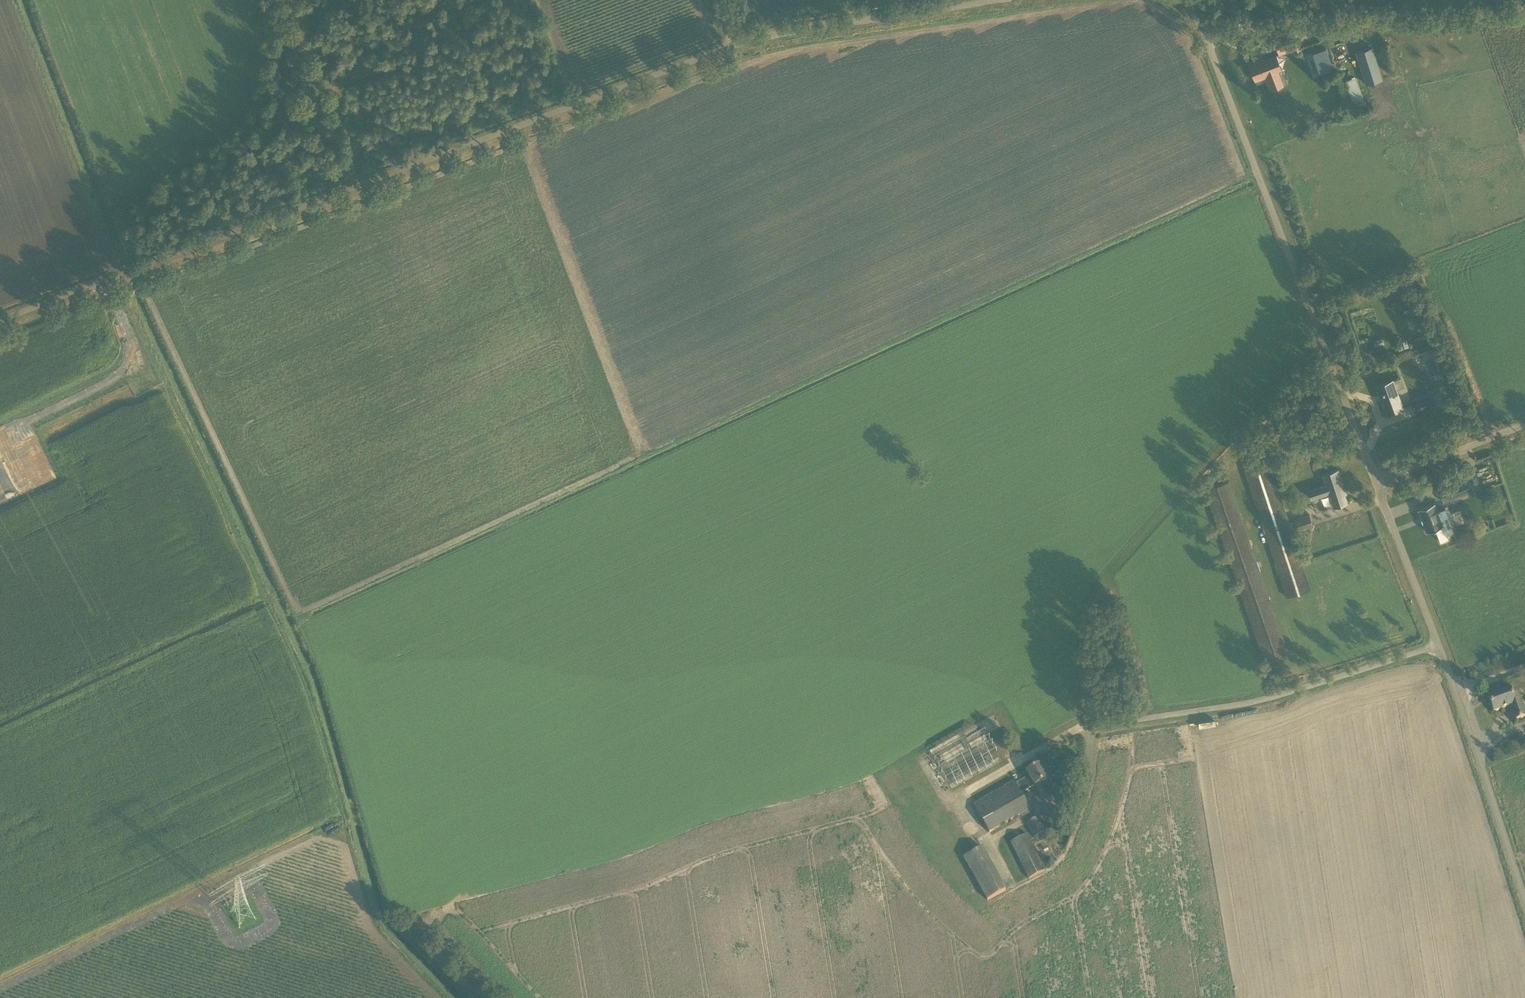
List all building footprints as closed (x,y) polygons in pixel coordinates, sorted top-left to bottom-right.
[(1279,54),(1298,47),(1293,35),(1274,42),(1279,54)] [(1373,47),(1356,52),(1366,85),(1383,79),(1373,47)] [(1327,49),(1313,53),(1319,74),(1333,70),(1327,49)] [(1337,55),(1353,103),(1365,100),(1350,51),(1337,55)] [(1282,71),(1276,55),(1250,65),(1255,80),(1268,75),(1271,82),(1268,83),(1271,90),(1284,85),(1279,72),(1282,71)] [(1418,315),(1407,320),(1412,332),(1423,328),(1418,315)] [(1413,337),(1416,344),(1429,339),(1426,331),(1413,337)] [(1417,346),(1421,360),(1435,356),(1430,342),(1417,346)] [(1444,346),(1435,349),(1438,357),(1446,354),(1444,346)] [(1393,380),(1385,382),(1376,386),(1381,400),(1382,399),(1387,413),(1403,408),(1393,380)] [(1432,393),(1429,394),(1411,400),(1416,414),(1437,406),(1432,393)] [(1291,532),(1289,523),(1269,461),(1245,469),(1286,598),(1310,590),(1291,532)] [(1323,474),(1326,483),(1326,485),(1308,491),(1310,498),(1329,492),(1333,506),(1347,502),(1343,491),(1345,490),(1338,469),(1323,474)] [(1444,483),(1446,488),(1439,490),(1443,501),(1468,492),(1462,476),(1444,483)] [(1228,481),(1204,489),(1266,665),(1290,657),(1228,481)] [(1427,532),(1443,525),(1434,503),(1418,509),(1427,532)] [(1295,521),(1298,530),(1314,525),(1310,513),(1294,518),(1295,521)] [(1510,689),(1488,697),(1494,712),(1509,706),(1514,720),(1524,716),(1524,708),(1521,697),(1514,700),(1510,689)] [(980,722),(930,750),(951,788),(1001,760),(980,722)] [(1036,784),(1036,785),(1048,778),(1040,764),(1028,771),(1031,776),(1017,783),(1015,780),(974,803),(990,832),(1031,809),(1022,793),(1036,784)] [(1035,838),(1047,831),(1038,816),(1026,823),(1035,838)] [(1030,878),(1046,870),(1028,833),(1012,841),(1030,878)] [(988,899),(1007,889),(983,846),(965,856),(988,899)]
